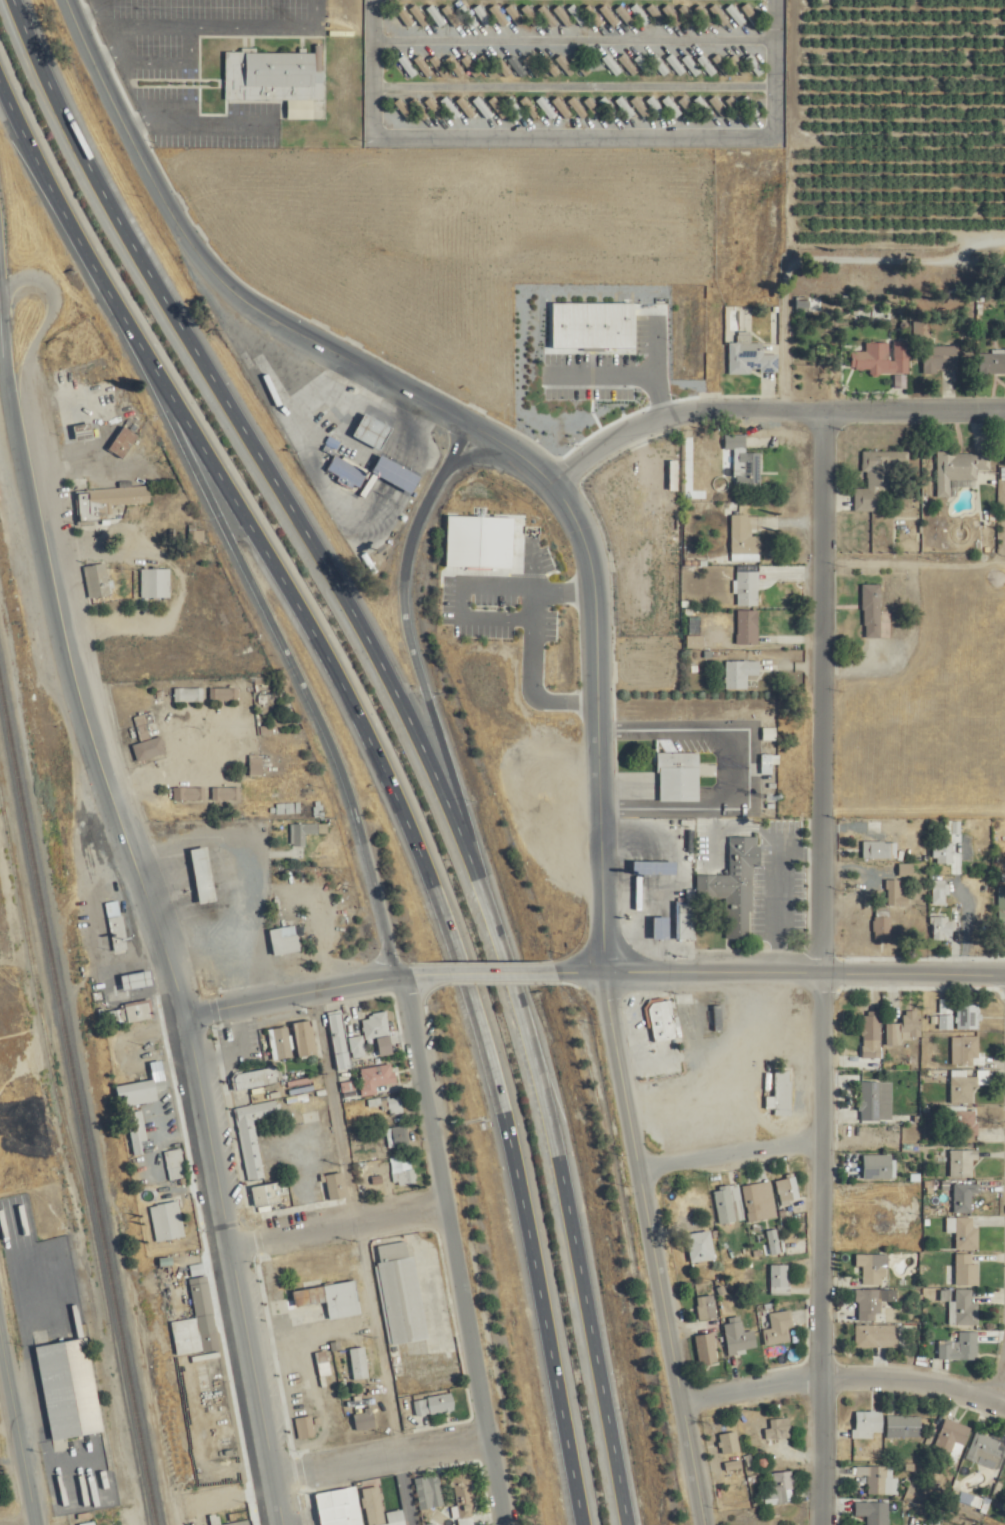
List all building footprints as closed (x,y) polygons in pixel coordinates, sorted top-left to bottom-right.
[(581,25),(587,21),(575,5),(569,9),(581,25)] [(633,8),(644,25),(649,21),(638,5),(633,8)] [(620,33),(620,15),(603,15),(603,33),(620,33)] [(226,52),(226,101),(324,100),(324,52),(226,52)] [(624,71),(610,54),(603,60),(617,77),(624,71)] [(700,59),(711,75),(716,71),(705,55),(700,59)] [(648,100),(661,119),(667,115),(654,96),(648,100)] [(632,102),(644,116),(649,112),(638,98),(632,102)] [(591,120),(583,109),(577,113),(584,124),(591,120)] [(779,355),(764,355),(764,343),(751,343),(751,332),(739,332),(739,342),(730,342),(730,374),(778,374),(779,355)] [(910,374),(910,360),(890,360),(890,343),(867,343),(867,352),(851,352),(851,370),(869,370),(870,375),(910,374)] [(922,346),(922,373),(957,373),(957,346),(922,346)] [(978,350),(978,375),(1004,375),(1004,350),(978,350)] [(351,436),(378,451),(390,429),(363,414),(351,436)] [(92,438),(89,424),(72,428),(75,441),(92,438)] [(137,437),(123,427),(107,449),(121,459),(137,437)] [(761,453),(747,454),(747,435),(725,435),(725,452),(736,452),(736,485),(761,485),(761,453)] [(856,488),(855,511),(881,511),(881,491),(890,491),(890,472),(910,472),(910,452),(866,451),(866,488),(856,488)] [(991,453),(938,452),(938,498),(957,498),(957,483),(977,483),(977,470),(991,470),(991,453)] [(359,488),(367,473),(333,456),(326,471),(359,488)] [(369,476),(410,492),(417,474),(376,458),(369,476)] [(115,517),(114,505),(152,503),(151,487),(78,490),(80,519),(115,517)] [(732,562),(761,562),(761,516),(733,515),(732,562)] [(194,531),(194,542),(205,542),(205,531),(194,531)] [(86,566),(92,598),(112,595),(107,563),(86,566)] [(172,569),(144,569),(144,598),(172,598),(172,569)] [(738,606),(759,606),(759,572),(738,572),(738,606)] [(882,637),(882,584),(864,584),(864,637),(882,637)] [(738,645),(759,645),(760,610),(738,610),(738,645)] [(760,676),(760,660),(726,661),(727,689),(748,689),(748,676),(760,676)] [(176,688),(176,701),(204,701),(204,688),(176,688)] [(240,701),(240,688),(212,688),(212,701),(240,701)] [(273,703),(273,695),(261,695),(261,703),(273,703)] [(138,761),(168,752),(163,736),(133,745),(138,761)] [(699,802),(698,753),(658,753),(658,802),(699,802)] [(250,775),(263,775),(263,755),(250,755),(250,775)] [(207,787),(175,787),(175,801),(207,801),(207,787)] [(243,787),(215,787),(215,801),(243,801),(243,787)] [(302,803),(278,803),(278,813),(302,813),(302,803)] [(308,834),(328,834),(328,824),(293,824),(293,845),(308,845),(308,834)] [(730,837),(730,875),(696,875),(696,901),(726,901),(726,938),(752,938),(752,866),(759,866),(760,837),(730,837)] [(863,859),(891,859),(891,841),(863,841),(863,859)] [(953,844),(932,844),(932,864),(953,864),(953,844)] [(215,901),(206,847),(189,850),(198,904),(215,901)] [(674,876),(674,862),(630,862),(630,876),(674,876)] [(913,864),(899,864),(899,876),(913,876),(913,864)] [(948,876),(932,876),(932,904),(948,904),(948,876)] [(887,904),(901,904),(901,879),(887,879),(887,904)] [(676,903),(676,939),(698,939),(698,903),(676,903)] [(891,940),(891,906),(875,906),(875,940),(891,940)] [(111,916),(111,940),(125,940),(125,916),(111,916)] [(932,940),(952,940),(952,917),(932,917),(932,940)] [(651,940),(666,940),(666,918),(651,918),(651,940)] [(298,953),(296,926),(269,929),(271,955),(298,953)] [(121,988),(150,987),(149,973),(120,974),(121,988)] [(648,1003),(653,1041),(677,1038),(671,999),(648,1003)] [(953,1029),(953,999),(942,999),(942,1015),(940,1015),(940,1029),(953,1029)] [(153,1016),(149,1000),(108,1009),(112,1025),(153,1016)] [(981,1005),(958,1005),(958,1029),(981,1029),(981,1005)] [(920,1010),(903,1011),(904,1022),(886,1023),(887,1044),(921,1043),(920,1010)] [(328,1013),(338,1070),(351,1067),(342,1011),(328,1013)] [(363,1015),(366,1039),(391,1035),(387,1011),(363,1015)] [(881,1059),(881,1011),(863,1011),(863,1059),(881,1059)] [(311,1020),(293,1023),(298,1059),(317,1056),(311,1020)] [(274,1060),(293,1057),(287,1026),(268,1029),(274,1060)] [(350,1037),(354,1058),(367,1055),(364,1035),(350,1037)] [(979,1055),(979,1035),(960,1035),(960,1065),(985,1065),(985,1055),(979,1055)] [(398,1079),(396,1064),(367,1067),(369,1084),(361,1085),(362,1098),(377,1096),(375,1081),(398,1079)] [(279,1086),(275,1067),(234,1075),(238,1094),(256,1090),(279,1086)] [(775,1070),(775,1116),(791,1116),(791,1070),(775,1070)] [(951,1104),(973,1104),(973,1087),(990,1086),(989,1071),(977,1071),(977,1077),(967,1077),(967,1072),(951,1072),(951,1104)] [(158,1102),(155,1085),(163,1084),(163,1081),(155,1083),(154,1080),(114,1085),(118,1108),(158,1102)] [(343,1082),(344,1092),(356,1091),(355,1081),(343,1082)] [(893,1082),(860,1082),(860,1121),(893,1121),(893,1082)] [(403,1096),(383,1099),(385,1114),(405,1111),(403,1096)] [(255,1119),(282,1115),(280,1101),(235,1108),(247,1182),(265,1179),(255,1119)] [(142,1155),(140,1143),(148,1142),(143,1111),(127,1114),(134,1156),(142,1155)] [(978,1137),(978,1112),(951,1112),(951,1137),(978,1137)] [(410,1144),(408,1124),(392,1126),(396,1155),(426,1152),(424,1142),(410,1144)] [(166,1152),(172,1182),(188,1179),(181,1149),(166,1152)] [(973,1161),(978,1161),(978,1151),(951,1151),(951,1178),(973,1178),(973,1161)] [(863,1180),(893,1180),(893,1155),(863,1155),(863,1180)] [(395,1172),(398,1186),(418,1182),(415,1168),(395,1172)] [(329,1200),(347,1198),(344,1173),(325,1175),(329,1200)] [(800,1199),(797,1176),(776,1180),(780,1203),(800,1199)] [(744,1186),(749,1222),(777,1218),(772,1182),(744,1186)] [(281,1202),(278,1183),(251,1187),(254,1207),(281,1202)] [(720,1225),(745,1220),(739,1184),(714,1189),(720,1225)] [(973,1195),(978,1195),(978,1184),(953,1184),(953,1213),(973,1213),(973,1195)] [(157,1243),(185,1238),(179,1201),(150,1207),(157,1243)] [(979,1228),(973,1228),(973,1218),(948,1218),(948,1233),(956,1233),(956,1250),(979,1250),(979,1228)] [(781,1253),(778,1229),(768,1231),(772,1255),(781,1253)] [(686,1234),(690,1263),(715,1260),(710,1231),(686,1234)] [(389,1345),(427,1340),(415,1256),(408,1257),(406,1242),(375,1246),(389,1345)] [(888,1254),(857,1254),(857,1268),(863,1268),(863,1286),(888,1286),(888,1254)] [(973,1264),(973,1254),(956,1254),(956,1284),(979,1284),(979,1264),(973,1264)] [(791,1295),(791,1265),(772,1265),(772,1295),(791,1295)] [(172,1322),(177,1356),(218,1351),(208,1276),(190,1279),(196,1319),(172,1322)] [(329,1320),(361,1315),(355,1280),(323,1286),(329,1320)] [(881,1289),(856,1289),(856,1321),(881,1321),(881,1289)] [(979,1303),(973,1303),(973,1290),(954,1289),(954,1325),(979,1325),(979,1303)] [(699,1320),(716,1319),(715,1295),(697,1297),(699,1320)] [(762,1314),(766,1345),(792,1342),(791,1329),(794,1329),(792,1310),(762,1314)] [(743,1333),(742,1320),(726,1322),(728,1353),(758,1351),(756,1331),(743,1333)] [(855,1348),(899,1348),(899,1325),(855,1325),(855,1348)] [(959,1342),(939,1342),(939,1360),(978,1360),(978,1332),(959,1332),(959,1342)] [(698,1364),(717,1362),(716,1333),(696,1334),(698,1364)] [(49,1441),(102,1433),(86,1337),(33,1346),(49,1441)] [(351,1349),(354,1380),(369,1379),(366,1347),(351,1349)] [(321,1377),(332,1374),(327,1351),(316,1354),(321,1377)] [(455,1411),(452,1394),(415,1401),(418,1417),(455,1411)] [(352,1418),(361,1434),(379,1424),(370,1408),(352,1418)] [(874,1433),(882,1433),(882,1412),(855,1412),(855,1439),(874,1439),(874,1433)] [(315,1438),(314,1416),(298,1418),(299,1439),(315,1438)] [(921,1438),(921,1416),(888,1416),(888,1438),(921,1438)] [(791,1439),(791,1418),(771,1419),(772,1429),(766,1429),(766,1439),(791,1439)] [(970,1426),(944,1420),(936,1452),(962,1459),(970,1426)] [(723,1457),(741,1452),(736,1431),(718,1435),(723,1457)] [(1004,1452),(1004,1442),(976,1433),(969,1458),(1000,1467),(1004,1452)] [(730,1479),(748,1473),(743,1458),(725,1464),(730,1479)] [(858,1476),(868,1476),(869,1495),(894,1495),(893,1478),(888,1478),(888,1467),(858,1467),(858,1476)] [(781,1505),(780,1494),(796,1492),(794,1471),(773,1473),(774,1492),(765,1493),(766,1506),(781,1505)] [(453,1477),(459,1524),(463,1523),(463,1524),(470,1524),(478,1522),(471,1474),(453,1477)] [(423,1510),(445,1506),(440,1475),(417,1479),(423,1510)] [(402,1511),(383,1514),(379,1486),(361,1489),(360,1487),(315,1493),(320,1524),(404,1524),(402,1511)] [(856,1503),(856,1518),(868,1518),(868,1524),(890,1524),(890,1503),(856,1503)]
